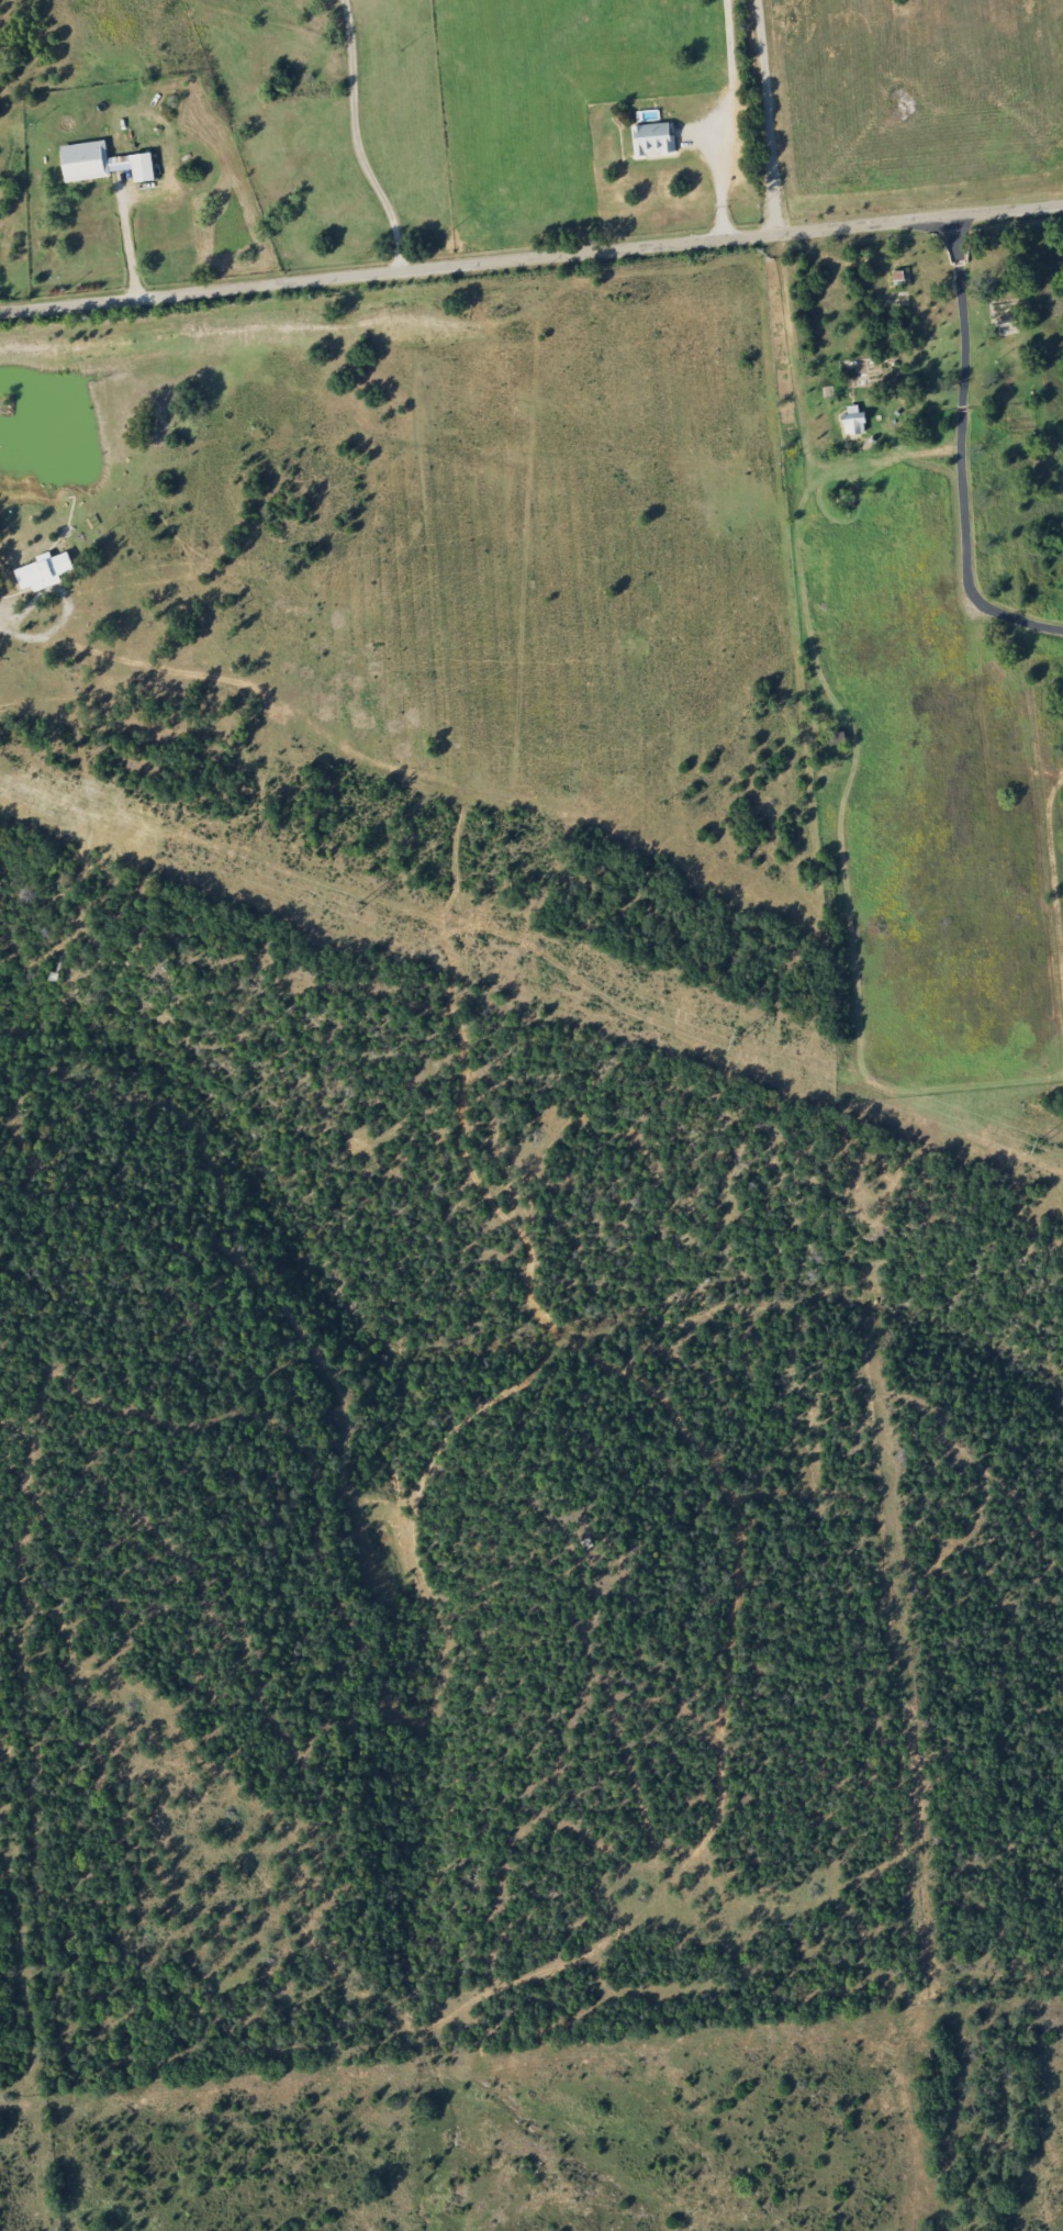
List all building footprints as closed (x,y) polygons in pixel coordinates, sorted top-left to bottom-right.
[(629,124),(671,123),(672,154),(630,155),(629,124)] [(55,145),(102,141),(104,157),(147,153),(149,181),(128,183),(127,169),(107,171),(107,178),(59,183),(55,145)] [(1020,324),(986,326),(985,300),(1018,298),(1020,324)] [(839,435),(839,413),(861,413),(861,435),(839,435)]
